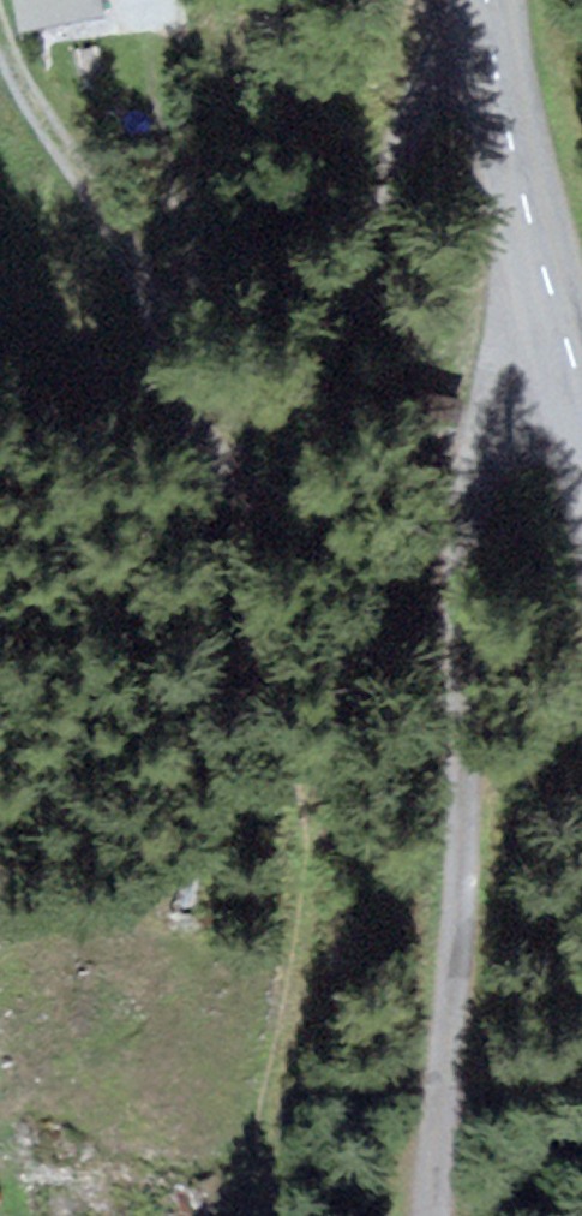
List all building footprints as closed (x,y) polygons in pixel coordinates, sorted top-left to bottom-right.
[(102,0),(16,0),(23,32),(105,16),(102,0)]
